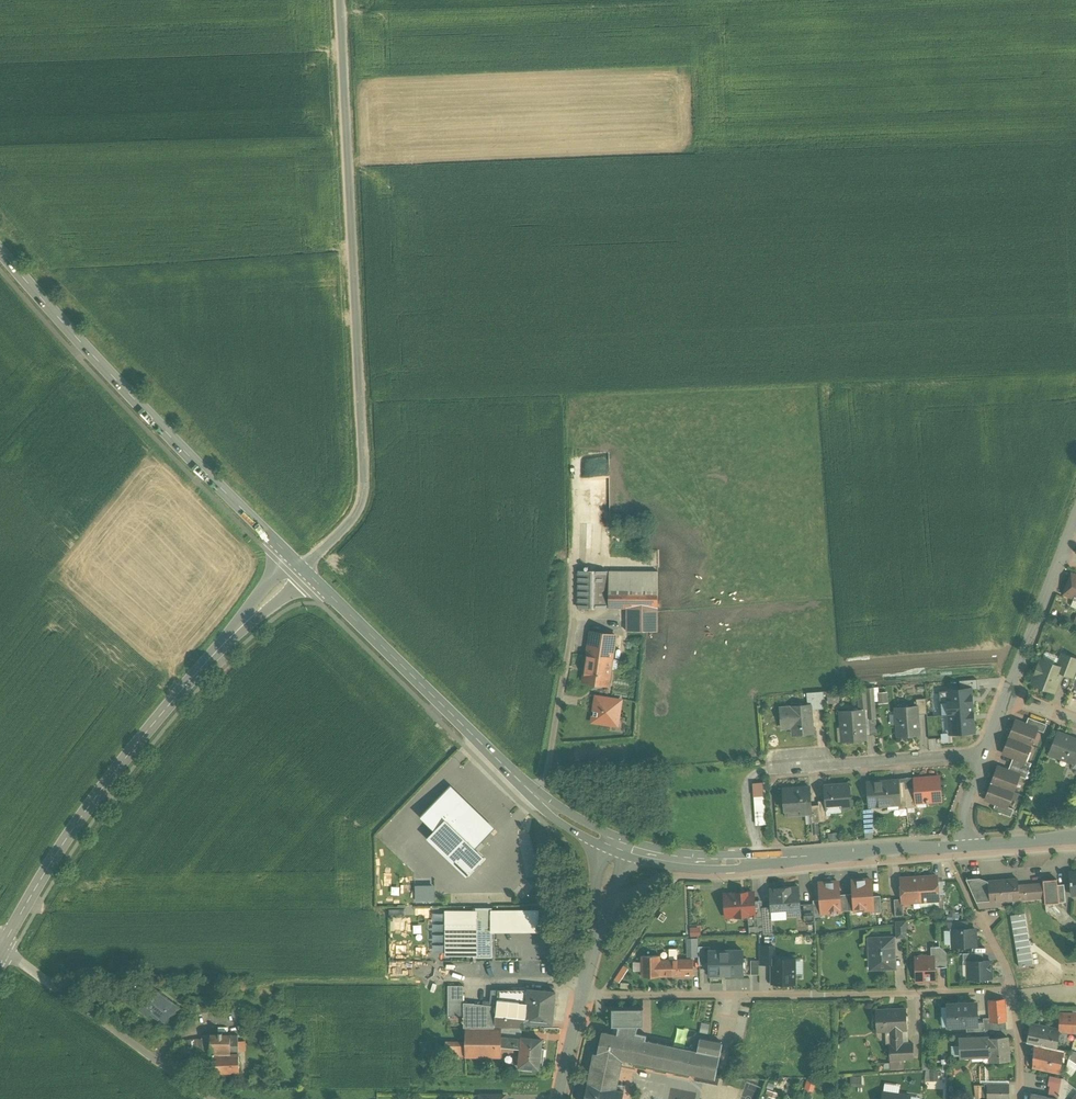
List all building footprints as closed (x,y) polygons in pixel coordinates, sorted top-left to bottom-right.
[(583,478),(583,513),(606,513),(606,478),(583,478)] [(655,572),(575,572),(575,610),(625,610),(625,633),(655,633),(655,572)] [(1069,572),(1059,594),(1075,600),(1075,574),(1069,572)] [(615,636),(588,632),(580,684),(607,688),(615,636)] [(1026,685),(1054,696),(1061,677),(1073,682),(1075,674),(1075,657),(1063,652),(1057,667),(1037,659),(1026,685)] [(978,680),(956,682),(958,703),(980,701),(978,680)] [(856,709),(834,711),(835,744),(861,743),(860,720),(878,719),(876,687),(855,690),(856,709)] [(621,700),(596,697),(592,722),(617,725),(621,700)] [(973,704),(944,705),(946,738),(975,736),(973,704)] [(809,705),(773,707),(776,732),(785,732),(786,739),(813,737),(809,705)] [(919,706),(891,708),(894,741),(922,739),(919,706)] [(1029,717),(1026,725),(1037,729),(1044,732),(1047,725),(1029,717)] [(1026,725),(1016,721),(1009,737),(1031,745),(1037,729),(1026,725)] [(1058,732),(1049,754),(1074,763),(1075,759),(1075,739),(1058,732)] [(1009,737),(1003,753),(1014,757),(1025,761),(1025,760),(1031,745),(1009,737)] [(1025,761),(1014,757),(1011,764),(1029,771),(1032,763),(1025,760),(1025,761)] [(1011,764),(1008,771),(1019,775),(1019,776),(1026,779),(1029,771),(1011,764)] [(1008,771),(998,767),(992,783),(1013,791),(1019,776),(1019,775),(1008,771)] [(939,777),(908,779),(912,805),(941,802),(939,777)] [(899,779),(861,783),(863,809),(902,806),(899,779)] [(753,826),(764,825),(762,782),(751,783),(753,826)] [(849,783),(818,785),(819,813),(851,810),(849,783)] [(992,783),(986,799),(996,803),(1007,807),(1013,791),(992,783)] [(492,827),(449,784),(417,816),(431,830),(425,836),(464,875),(482,856),(472,846),(492,827)] [(808,784),(777,787),(780,817),(811,814),(808,784)] [(1014,809),(1007,807),(996,803),(993,810),(1011,817),(1014,809)] [(939,903),(936,872),(914,874),(917,905),(939,903)] [(917,905),(914,874),(892,877),(895,908),(917,905)] [(1017,877),(983,879),(984,901),(1018,899),(1017,879),(1017,877)] [(1057,903),(1055,877),(1017,879),(1018,899),(1041,897),(1042,904),(1057,903)] [(874,878),(846,879),(848,912),(876,911),(874,878)] [(984,901),(983,879),(977,879),(966,880),(976,902),(984,901)] [(816,881),(812,882),(814,918),(840,917),(838,880),(816,881)] [(433,902),(432,885),(412,886),(412,903),(433,902)] [(798,885),(763,887),(764,916),(800,914),(798,885)] [(721,915),(751,914),(751,892),(721,893),(721,915)] [(540,909),(444,910),(444,961),(492,960),(492,937),(541,936),(540,909)] [(760,919),(747,920),(748,934),(761,934),(760,919)] [(973,922),(945,924),(946,949),(975,947),(973,922)] [(903,923),(895,923),(895,938),(903,938),(903,923)] [(1042,947),(1043,948),(1053,946),(1049,930),(1030,934),(1033,949),(1042,947)] [(696,938),(685,938),(685,957),(696,957),(695,946),(696,938)] [(892,938),(866,939),(867,971),(893,970),(892,938)] [(1012,942),(1015,953),(1028,950),(1026,940),(1018,942),(1018,941),(1012,942)] [(775,944),(756,944),(756,967),(769,967),(769,982),(795,982),(795,956),(775,956),(775,944)] [(707,952),(707,946),(695,946),(696,957),(696,966),(707,966),(707,952)] [(1048,969),(1043,948),(1042,947),(1033,949),(1028,950),(1015,953),(1021,979),(1033,976),(1032,972),(1048,969)] [(667,960),(676,959),(676,949),(666,949),(667,960)] [(737,951),(707,952),(707,966),(708,977),(738,976),(737,951)] [(933,955),(908,956),(910,985),(935,983),(933,955)] [(654,956),(639,956),(639,976),(689,976),(689,963),(654,963),(654,956)] [(988,958),(961,959),(962,983),(989,982),(988,958)] [(621,966),(613,980),(618,983),(626,969),(621,966)] [(462,986),(447,985),(447,1015),(461,1014),(461,1027),(550,1027),(553,990),(491,990),(489,1005),(463,1002),(462,986)] [(145,987),(134,1002),(142,1009),(139,1014),(145,1019),(149,1014),(161,1023),(174,1008),(145,987)] [(1004,997),(986,999),(986,1024),(1006,1023),(1004,997)] [(974,1004),(944,1005),(944,1029),(975,1028),(974,1004)] [(642,1037),(643,1034),(632,1032),(636,1025),(640,1024),(640,1008),(609,1009),(609,1025),(614,1025),(612,1034),(716,1056),(719,1041),(695,1037),(693,1048),(642,1037)] [(907,1008),(872,1009),(872,1037),(885,1036),(886,1067),(913,1066),(913,1047),(901,1047),(901,1037),(908,1036),(907,1008)] [(1058,1029),(1028,1024),(1024,1045),(1055,1050),(1058,1029)] [(595,1031),(581,1098),(616,1098),(618,1090),(612,1088),(617,1062),(618,1063),(710,1081),(716,1056),(612,1034),(595,1031)] [(497,1033),(464,1033),(463,1059),(497,1059),(497,1033)] [(986,1034),(952,1036),(954,1062),(983,1060),(983,1063),(1008,1061),(1006,1037),(986,1038),(986,1034)] [(230,1035),(203,1036),(204,1053),(210,1053),(211,1074),(239,1073),(238,1051),(232,1051),(230,1035)] [(541,1040),(517,1038),(514,1069),(538,1071),(541,1040)] [(196,1039),(184,1040),(185,1049),(201,1048),(201,1047),(197,1047),(196,1039)] [(1061,1053),(1032,1048),(1028,1071),(1057,1076),(1061,1053)] [(1064,1073),(1074,1075),(1075,1065),(1075,1052),(1068,1050),(1064,1073)] [(924,1088),(943,1089),(944,1070),(924,1070),(924,1088)] [(813,1091),(816,1078),(806,1075),(803,1089),(813,1091)] [(1047,1076),(1045,1094),(1057,1095),(1058,1077),(1047,1076)] [(981,1084),(980,1098),(1009,1098),(1009,1085),(981,1084)] [(777,1092),(766,1090),(764,1098),(775,1098),(777,1092)]
